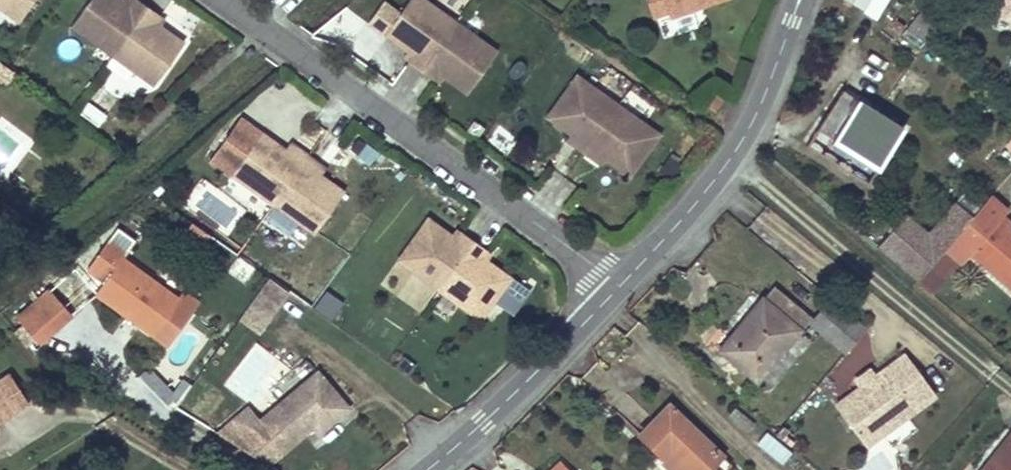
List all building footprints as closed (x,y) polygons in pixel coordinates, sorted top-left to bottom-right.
[(19,22),(35,0),(0,0),(0,8),(19,22)] [(124,0),(90,0),(71,25),(112,55),(147,8),(136,0),(134,0),(130,5),(124,1),(124,0)] [(425,0),(409,0),(385,34),(408,50),(414,55),(411,59),(410,61),(422,70),(456,22),(425,0)] [(653,17),(668,11),(670,17),(720,0),(647,0),(653,17)] [(998,14),(1010,20),(1010,0),(1004,0),(998,14)] [(161,27),(155,23),(159,18),(159,17),(147,8),(112,55),(153,85),(184,44),(161,27)] [(935,27),(918,14),(914,19),(932,32),(935,27)] [(165,22),(159,18),(155,23),(161,27),(165,22)] [(920,48),(932,32),(914,19),(902,34),(920,48)] [(498,52),(456,22),(422,70),(434,79),(436,77),(439,72),(445,77),(468,94),(498,52)] [(411,59),(414,55),(408,50),(405,55),(411,59)] [(5,84),(15,72),(0,61),(0,80),(5,84)] [(442,81),(445,77),(439,72),(436,77),(442,81)] [(618,105),(577,76),(547,117),(569,134),(576,138),(572,143),(571,144),(584,153),(618,105)] [(904,130),(842,90),(817,129),(879,168),(904,130)] [(707,106),(715,111),(724,99),(715,93),(707,106)] [(86,101),(80,116),(101,124),(107,110),(86,101)] [(660,135),(618,105),(584,153),(596,162),(598,160),(600,156),(607,160),(630,177),(660,135)] [(284,150),(240,118),(210,160),(232,175),(273,204),(307,157),(295,148),(294,149),(290,154),(284,150)] [(498,122),(486,140),(508,156),(520,138),(498,122)] [(572,143),(576,138),(569,134),(567,138),(572,143)] [(294,149),(288,144),(284,150),(290,154),(294,149)] [(607,160),(600,156),(598,160),(604,165),(607,160)] [(345,193),(315,172),(319,166),(320,165),(307,157),(273,204),(314,234),(345,193)] [(325,170),(319,166),(315,172),(321,176),(325,170)] [(1008,230),(1010,227),(1010,224),(1001,216),(1006,210),(990,196),(973,216),(969,220),(945,249),(947,251),(932,268),(943,278),(958,261),(960,263),(965,257),(970,251),(1010,286),(1010,233),(1008,230)] [(969,220),(973,216),(955,201),(928,232),(906,214),(878,246),(918,280),(945,249),(969,220)] [(457,239),(428,218),(398,260),(439,290),(474,242),(461,233),(457,239)] [(211,237),(192,223),(184,234),(203,248),(211,237)] [(180,300),(123,259),(136,241),(117,228),(87,270),(105,282),(96,294),(127,317),(130,313),(136,318),(134,321),(154,336),(180,300)] [(460,234),(454,230),(451,234),(457,239),(460,234)] [(488,261),(482,257),(486,251),(474,242),(439,290),(481,319),(511,277),(488,261)] [(492,256),(486,251),(482,257),(488,261),(492,256)] [(965,257),(1010,296),(1010,286),(970,251),(965,257)] [(240,257),(230,270),(247,282),(256,268),(240,257)] [(931,293),(943,278),(932,268),(919,284),(931,293)] [(290,293),(269,278),(258,293),(279,308),(290,293)] [(758,380),(810,316),(776,288),(765,300),(763,298),(729,338),(743,349),(734,360),(758,380)] [(56,297),(50,289),(18,318),(40,343),(50,334),(34,316),(56,297)] [(279,308),(258,293),(239,320),(260,335),(279,308)] [(72,314),(56,297),(34,316),(50,334),(72,314)] [(865,328),(830,299),(810,324),(810,325),(803,333),(812,342),(821,332),(845,352),(845,353),(865,328)] [(734,360),(743,349),(729,338),(720,349),(734,360)] [(880,436),(936,395),(905,354),(874,376),(861,386),(835,404),(858,435),(872,425),(880,436)] [(861,386),(874,376),(868,368),(855,378),(861,386)] [(348,408),(317,371),(262,418),(252,406),(219,434),(268,465),(313,427),(318,433),(348,408)] [(669,404),(640,434),(664,457),(661,460),(671,469),(708,469),(711,467),(722,455),(669,404)] [(880,436),(872,425),(858,435),(866,447),(880,436)] [(781,439),(788,430),(783,426),(775,435),(781,439)] [(792,452),(767,432),(758,444),(782,464),(792,452)] [(983,469),(1010,469),(1010,435),(983,469)] [(864,462),(856,469),(872,469),(864,462)]
